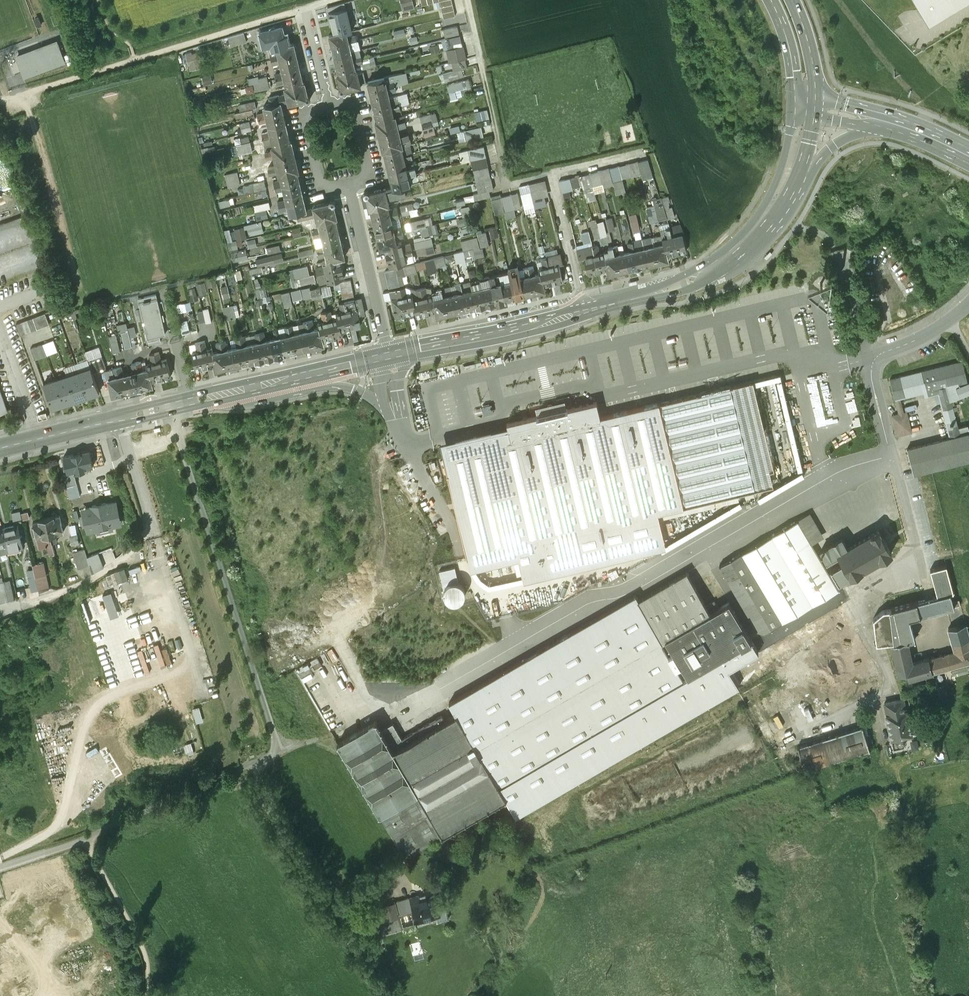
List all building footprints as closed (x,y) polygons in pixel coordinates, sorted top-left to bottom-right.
[(404,10),(415,7),(413,0),(401,0),(404,10)] [(422,5),(440,1),(444,18),(456,15),(452,0),(421,0),(422,5)] [(928,22),(966,0),(915,0),(928,22)] [(344,1),(328,6),(329,12),(346,8),(344,1)] [(346,8),(329,12),(332,23),(349,19),(346,8)] [(423,16),(416,18),(418,24),(425,22),(423,16)] [(290,23),(297,22),(296,17),(277,20),(278,26),(285,25),(286,32),(292,31),(290,23)] [(349,19),(332,23),(333,27),(335,33),(347,30),(347,31),(351,30),(350,24),(358,22),(357,17),(349,19)] [(446,38),(460,35),(458,25),(440,30),(442,38),(445,37),(446,38)] [(260,33),(263,46),(271,44),(273,49),(277,48),(277,47),(289,44),(286,34),(283,35),(281,27),(260,33)] [(400,29),(393,31),(395,37),(401,36),(400,29)] [(347,30),(335,33),(329,34),(331,40),(332,43),(332,44),(349,40),(348,35),(347,31),(347,30)] [(244,32),(229,36),(232,45),(247,41),(244,32)] [(417,35),(409,37),(411,44),(419,42),(417,35)] [(446,50),(463,46),(460,35),(446,38),(442,39),(444,50),(446,50)] [(349,40),(332,44),(333,48),(334,54),(351,50),(350,45),(349,40)] [(36,50),(17,57),(19,63),(20,63),(23,70),(22,70),(24,77),(44,69),(47,67),(48,68),(65,61),(63,55),(62,55),(59,48),(60,48),(58,42),(40,48),(41,50),(37,52),(36,50)] [(289,44),(277,47),(277,48),(279,52),(280,57),(297,53),(294,42),(289,44)] [(430,46),(431,52),(439,51),(438,44),(430,46)] [(463,46),(446,50),(449,63),(452,62),(466,59),(467,58),(464,45),(463,46)] [(351,50),(334,54),(336,60),(336,64),(353,60),(352,55),(351,50)] [(202,51),(192,53),(191,52),(186,53),(190,69),(203,66),(202,62),(204,60),(202,51)] [(297,53),(280,57),(281,62),(282,66),(299,62),(297,53)] [(466,59),(452,62),(454,71),(462,69),(468,67),(466,59)] [(353,60),(336,64),(337,67),(338,67),(339,73),(356,70),(356,69),(355,64),(353,60)] [(299,62),(282,66),(283,72),(284,76),(301,72),(299,62)] [(356,70),(339,73),(338,73),(341,86),(340,87),(340,88),(339,89),(340,90),(342,92),(344,91),(345,90),(345,89),(351,87),(351,88),(361,85),(360,83),(358,73),(357,69),(356,69),(356,70)] [(454,71),(440,75),(442,82),(464,76),(462,69),(454,71)] [(364,71),(358,73),(360,83),(366,82),(364,71)] [(301,72),(284,76),(286,81),(287,85),(287,86),(304,82),(301,72)] [(407,72),(385,77),(387,87),(395,85),(409,82),(407,72)] [(385,77),(367,80),(368,81),(370,87),(369,87),(370,91),(387,87),(385,77)] [(469,78),(447,85),(449,92),(459,90),(471,86),(469,78)] [(268,80),(254,84),(256,90),(270,87),(268,80)] [(304,82),(287,86),(287,85),(285,86),(287,92),(289,100),(288,100),(289,102),(300,100),(300,99),(305,98),(306,100),(308,100),(310,99),(311,97),(310,95),(309,94),(308,94),(305,81),(304,82)] [(471,86),(459,90),(463,95),(473,92),(471,86)] [(387,87),(370,91),(371,94),(373,100),(389,96),(388,92),(387,87)] [(279,94),(269,96),(271,104),(280,101),(279,94)] [(389,96),(373,100),(374,107),(375,110),(392,106),(400,103),(398,97),(390,99),(389,96)] [(237,110),(238,114),(256,112),(254,100),(241,102),(242,110),(237,110)] [(271,104),(264,105),(265,111),(266,115),(284,111),(283,108),(282,108),(281,102),(281,101),(280,101),(271,104)] [(392,106),(375,110),(376,113),(378,120),(376,120),(394,116),(393,110),(392,106)] [(487,109),(474,112),(477,121),(489,118),(487,109)] [(284,111),(266,115),(268,121),(269,126),(286,122),(284,115),(284,114),(284,111)] [(394,116),(376,120),(379,131),(398,126),(397,121),(395,115),(394,116)] [(432,119),(422,122),(426,138),(436,135),(432,119)] [(286,122),(269,126),(270,131),(272,135),(289,131),(288,128),(287,128),(286,122)] [(459,125),(449,128),(451,134),(460,131),(459,125)] [(398,126),(379,131),(383,149),(401,145),(403,145),(402,139),(400,135),(398,126)] [(481,126),(464,131),(466,141),(484,136),(481,126)] [(289,131),(272,135),(273,140),(274,144),(274,145),(292,141),(292,140),(290,140),(289,134),(289,131)] [(443,136),(427,140),(429,148),(445,144),(443,136)] [(250,141),(237,144),(239,154),(252,151),(250,141)] [(292,141),(274,145),(274,144),(272,145),(273,150),(275,155),(294,151),(292,141)] [(401,145),(383,149),(383,150),(385,149),(386,155),(386,159),(404,154),(402,150),(401,145)] [(484,146),(469,149),(471,160),(487,156),(484,146)] [(294,151),(275,155),(277,164),(278,169),(279,175),(281,174),(299,169),(294,151)] [(404,154),(386,159),(387,162),(388,162),(390,168),(406,164),(405,160),(404,154)] [(487,156),(471,160),(473,169),(489,165),(487,156)] [(648,159),(638,162),(641,173),(642,175),(653,172),(648,159)] [(638,162),(629,164),(632,176),(641,173),(638,162)] [(406,164),(390,168),(391,175),(390,175),(391,178),(408,174),(406,166),(406,164)] [(414,164),(406,166),(408,174),(416,172),(414,164)] [(629,164),(619,166),(623,178),(632,176),(629,164)] [(489,165),(473,169),(476,182),(491,178),(489,165)] [(619,166),(610,168),(613,181),(623,179),(619,166)] [(610,168),(600,171),(603,183),(613,181),(610,168)] [(299,169),(281,174),(282,179),(283,184),(300,180),(298,170),(299,170),(299,169)] [(238,171),(226,174),(229,186),(241,183),(238,171)] [(600,171),(590,173),(593,186),(603,183),(600,171)] [(590,173),(580,176),(587,201),(597,198),(593,186),(590,173)] [(408,174),(391,178),(392,181),(394,187),(393,187),(394,189),(394,188),(404,186),(411,184),(409,179),(408,174)] [(578,176),(570,178),(573,188),(580,186),(578,176)] [(491,178),(476,182),(479,192),(490,190),(494,189),(491,178)] [(565,179),(560,181),(563,192),(568,191),(568,190),(565,179)] [(267,194),(269,193),(267,180),(238,185),(240,193),(266,188),(267,194)] [(300,180),(283,184),(284,189),(285,193),(302,189),(301,183),(300,180)] [(542,180),(530,183),(532,193),(533,198),(545,196),(542,180)] [(404,186),(394,188),(396,196),(406,193),(404,186)] [(386,187),(375,190),(370,191),(369,191),(368,190),(367,190),(366,190),(364,193),(365,194),(366,195),(367,196),(370,208),(371,208),(371,207),(388,203),(390,203),(388,197),(386,189),(386,187)] [(302,189),(285,193),(287,198),(288,202),(305,198),(304,195),(303,195),(302,189)] [(479,192),(474,193),(476,199),(491,196),(490,190),(479,192)] [(678,234),(667,192),(660,194),(671,227),(673,235),(678,234)] [(518,193),(511,194),(514,209),(521,208),(518,193)] [(532,193),(522,195),(525,208),(535,206),(533,198),(532,193)] [(500,194),(491,196),(496,213),(505,211),(501,196),(500,194)] [(511,194),(501,196),(505,211),(506,218),(516,216),(514,209),(511,194)] [(220,200),(221,205),(235,203),(233,197),(220,200)] [(305,198),(288,202),(289,207),(290,213),(297,211),(307,209),(305,202),(306,201),(305,198)] [(330,199),(330,201),(325,202),(314,204),(314,206),(316,214),(318,221),(319,220),(336,216),(337,216),(334,204),(335,203),(336,202),(336,201),(336,200),(334,198),(332,198),(330,199)] [(271,200),(256,204),(257,210),(272,206),(271,200)] [(388,203),(371,207),(371,208),(373,213),(372,213),(373,217),(391,213),(389,208),(388,203)] [(470,204),(456,208),(459,217),(473,212),(470,204)] [(307,209),(297,211),(299,218),(309,216),(307,209)] [(639,212),(631,213),(634,231),(642,229),(639,212)] [(391,213),(373,217),(374,220),(376,227),(393,223),(392,218),(391,213)] [(336,216),(319,220),(320,225),(321,229),(338,225),(336,216)] [(425,218),(411,221),(412,229),(427,225),(425,218)] [(227,229),(235,260),(250,256),(248,248),(259,245),(257,237),(248,239),(250,247),(240,249),(238,239),(249,237),(248,234),(266,230),(263,220),(227,229)] [(393,223),(376,227),(378,233),(377,234),(378,237),(395,233),(394,228),(393,223)] [(338,225),(321,229),(322,234),(324,239),(340,235),(339,229),(338,225)] [(478,235),(477,228),(462,231),(463,237),(478,235)] [(589,231),(583,233),(585,243),(592,242),(589,231)] [(395,233),(378,237),(379,240),(381,248),(386,246),(386,245),(398,243),(398,242),(397,238),(395,233)] [(678,234),(673,235),(677,252),(688,250),(687,244),(686,244),(683,233),(678,234)] [(340,235),(324,239),(325,244),(326,249),(343,245),(342,242),(340,235)] [(668,237),(663,238),(664,243),(665,243),(667,255),(668,255),(677,252),(673,235),(668,237)] [(478,236),(462,240),(464,250),(481,246),(478,236)] [(398,243),(386,245),(386,246),(387,252),(388,255),(405,251),(404,246),(402,241),(398,242),(398,243)] [(585,243),(576,246),(580,259),(585,258),(587,268),(589,273),(599,271),(593,246),(592,242),(585,243)] [(660,244),(655,245),(659,262),(662,261),(669,259),(668,255),(667,255),(665,243),(664,243),(660,244)] [(280,244),(267,247),(269,253),(281,249),(280,244)] [(343,245),(326,249),(327,254),(328,258),(328,259),(340,256),(340,257),(345,256),(343,245)] [(605,252),(600,253),(598,245),(593,246),(599,271),(608,268),(609,268),(606,257),(606,256),(605,252)] [(625,252),(620,253),(618,245),(614,246),(620,271),(623,270),(629,269),(625,252)] [(650,246),(645,247),(649,264),(655,262),(656,263),(659,262),(655,245),(650,246)] [(609,247),(610,251),(605,252),(606,256),(606,257),(609,268),(608,268),(609,273),(617,272),(620,271),(614,246),(609,247)] [(640,248),(635,250),(639,267),(643,266),(643,265),(649,264),(645,247),(640,248)] [(313,248),(298,251),(299,256),(314,252),(313,248)] [(464,250),(455,252),(460,274),(465,273),(462,260),(467,259),(464,250)] [(630,251),(625,252),(629,269),(636,267),(636,268),(639,267),(635,250),(630,251)] [(405,251),(388,255),(388,258),(389,258),(391,265),(407,261),(406,256),(405,251)] [(282,252),(256,259),(258,266),(284,259),(282,252)] [(562,254),(547,257),(549,265),(554,282),(557,281),(559,280),(559,281),(564,279),(563,274),(560,263),(563,262),(562,254)] [(340,256),(328,259),(328,258),(323,259),(324,263),(316,266),(318,272),(343,266),(342,262),(340,257),(340,256)] [(308,264),(289,269),(292,279),(310,274),(308,264)] [(518,265),(509,267),(510,271),(516,296),(519,296),(519,295),(525,294),(521,277),(518,265)] [(545,266),(539,267),(540,272),(541,272),(544,284),(545,284),(550,283),(554,282),(549,265),(545,266)] [(343,266),(318,272),(320,281),(328,279),(328,280),(345,276),(343,269),(344,269),(343,266)] [(397,268),(386,270),(389,285),(389,287),(401,284),(397,268)] [(431,282),(439,282),(439,271),(431,271),(431,282)] [(510,271),(501,273),(503,281),(506,298),(507,298),(513,297),(516,296),(510,271)] [(536,273),(531,274),(535,292),(538,291),(540,290),(541,290),(546,289),(545,284),(544,284),(541,272),(540,272),(536,273)] [(310,274),(292,279),(293,286),(316,280),(314,273),(310,274)] [(526,276),(521,277),(525,294),(532,292),(532,293),(535,292),(531,274),(526,276)] [(215,275),(206,277),(209,287),(217,285),(215,275)] [(258,277),(254,278),(257,288),(255,289),(258,298),(263,297),(268,295),(265,285),(262,286),(260,282),(259,282),(258,277)] [(351,279),(339,281),(340,282),(341,288),(343,297),(354,294),(351,279)] [(205,281),(197,283),(200,295),(207,293),(205,281)] [(506,298),(503,281),(497,283),(493,284),(497,302),(507,299),(507,298),(506,298)] [(331,284),(320,286),(322,296),(333,293),(331,284)] [(488,285),(484,286),(488,304),(497,302),(493,284),(488,285)] [(228,285),(221,286),(224,298),(230,296),(228,285)] [(195,286),(189,288),(192,300),(198,299),(195,286)] [(310,286),(302,288),(304,298),(312,296),(310,288),(310,286)] [(320,286),(310,288),(312,296),(313,299),(322,296),(320,286)] [(479,287),(474,289),(478,305),(477,305),(477,306),(488,304),(484,286),(479,287)] [(300,288),(291,290),(294,299),(303,297),(300,288)] [(469,290),(464,291),(468,308),(471,307),(477,305),(478,305),(474,289),(469,290)] [(290,290),(281,292),(285,307),(293,305),(290,290)] [(460,292),(454,293),(458,310),(465,308),(465,309),(468,308),(464,291),(460,292)] [(157,292),(139,296),(149,337),(161,334),(166,333),(157,292)] [(280,293),(272,295),(275,304),(283,302),(280,293)] [(408,294),(403,295),(407,312),(410,311),(416,309),(417,309),(414,298),(415,297),(414,293),(408,294)] [(429,294),(424,295),(428,312),(431,311),(437,310),(438,310),(435,298),(434,293),(429,294)] [(449,294),(444,296),(449,313),(452,312),(452,311),(458,310),(454,293),(449,294)] [(399,296),(393,297),(396,308),(396,309),(397,314),(403,313),(402,313),(404,312),(404,313),(407,312),(403,295),(399,296)] [(415,297),(414,298),(417,309),(416,309),(417,315),(423,313),(425,313),(428,312),(424,295),(419,296),(415,297)] [(435,298),(438,310),(437,310),(438,315),(444,313),(445,313),(446,313),(449,313),(444,296),(440,297),(435,298)] [(362,297),(345,301),(347,308),(351,325),(361,323),(360,317),(359,314),(365,313),(362,297)] [(191,301),(176,304),(178,312),(192,309),(191,301)] [(233,304),(223,307),(226,320),(236,317),(233,304)] [(209,307),(204,308),(207,322),(213,320),(209,307)] [(204,308),(198,310),(201,321),(206,319),(204,308)] [(342,310),(337,311),(338,316),(339,316),(342,328),(351,325),(347,308),(342,310)] [(45,311),(33,316),(37,328),(49,323),(45,311)] [(33,316),(16,323),(20,334),(37,328),(33,316)] [(334,317),(329,318),(333,335),(343,332),(342,328),(339,316),(338,316),(334,317)] [(324,319),(318,321),(319,325),(320,325),(323,337),(324,337),(333,335),(329,318),(324,319)] [(187,319),(180,321),(183,333),(191,331),(187,319)] [(119,331),(122,330),(126,346),(132,345),(127,321),(117,323),(119,331)] [(285,325),(280,326),(281,334),(285,351),(292,349),(292,350),(295,349),(291,332),(286,333),(285,325)] [(315,326),(311,327),(315,345),(325,342),(324,337),(323,337),(320,325),(319,325),(315,326)] [(306,329),(301,330),(305,347),(315,345),(311,327),(306,329)] [(296,331),(291,332),(295,349),(305,347),(301,330),(296,331)] [(109,335),(114,352),(122,350),(118,332),(109,335)] [(161,334),(149,337),(150,342),(162,340),(161,334)] [(285,351),(281,334),(276,336),(272,337),(276,355),(286,353),(285,351)] [(267,338),(262,339),(267,357),(276,355),(272,337),(267,338)] [(54,338),(43,342),(47,353),(58,349),(54,338)] [(257,340),(253,341),(257,358),(257,360),(267,357),(262,339),(257,340)] [(248,342),(243,344),(247,361),(257,358),(253,341),(248,342)] [(43,342),(30,346),(35,357),(47,353),(43,342)] [(238,345),(233,346),(237,363),(247,361),(243,344),(238,345)] [(100,346),(86,350),(91,365),(93,371),(107,366),(100,346)] [(208,347),(203,348),(207,365),(210,365),(210,364),(216,363),(217,362),(214,351),(214,350),(213,346),(208,347)] [(228,347),(224,348),(228,365),(237,363),(233,346),(228,347)] [(198,349),(193,351),(195,362),(196,368),(202,366),(204,366),(207,365),(203,348),(198,349)] [(214,350),(214,351),(217,362),(216,363),(217,368),(228,365),(224,348),(219,349),(214,350)] [(162,358),(158,359),(162,376),(172,374),(171,368),(170,368),(168,357),(162,358)] [(153,361),(147,362),(148,367),(149,366),(152,379),(152,378),(162,376),(158,359),(153,361)] [(890,379),(895,399),(896,399),(899,398),(924,392),(925,397),(938,393),(950,438),(968,433),(968,432),(967,426),(958,428),(951,401),(968,393),(968,382),(959,387),(958,384),(967,382),(962,362),(890,379)] [(93,371),(91,365),(79,370),(88,396),(100,392),(99,390),(100,390),(93,371)] [(118,366),(104,369),(107,378),(108,377),(120,374),(118,366)] [(144,368),(139,369),(143,387),(146,386),(154,384),(152,378),(152,379),(149,366),(148,367),(144,368)] [(134,370),(129,371),(134,389),(143,387),(139,369),(134,370)] [(79,370),(68,373),(77,399),(88,396),(79,370)] [(124,373),(120,374),(124,391),(134,389),(129,371),(124,373)] [(68,373),(56,378),(65,403),(77,399),(68,373)] [(720,384),(735,384),(735,373),(720,373),(720,384)] [(120,374),(108,377),(112,394),(124,391),(120,374)] [(65,403),(56,378),(44,382),(53,408),(65,403)] [(509,428),(442,443),(471,568),(519,558),(525,581),(666,546),(658,512),(779,484),(754,382),(601,417),(596,402),(552,412),(508,423),(509,428)] [(671,397),(688,393),(685,383),(669,388),(671,397)] [(0,386),(0,412),(9,409),(0,386)] [(907,429),(896,432),(897,435),(904,434),(908,448),(911,448),(907,433),(911,432),(906,412),(903,413),(899,398),(896,399),(899,414),(892,416),(893,419),(904,416),(907,429)] [(484,413),(484,415),(494,413),(492,404),(482,406),(482,408),(484,413)] [(904,416),(893,419),(896,432),(907,429),(904,416)] [(907,449),(913,474),(968,460),(968,433),(950,438),(911,448),(908,448),(907,449)] [(90,448),(77,451),(81,468),(86,467),(85,465),(93,463),(90,448)] [(77,451),(64,454),(68,469),(76,467),(76,469),(81,468),(77,451)] [(74,471),(62,474),(66,486),(77,483),(74,471)] [(77,483),(66,486),(70,498),(80,496),(77,483)] [(108,501),(90,505),(90,507),(82,509),(88,532),(96,530),(97,534),(114,530),(113,526),(122,525),(117,501),(108,503),(108,501)] [(22,518),(20,510),(12,512),(14,520),(22,518)] [(810,513),(799,520),(812,543),(823,536),(810,513)] [(60,515),(54,517),(53,516),(47,517),(51,535),(55,534),(64,532),(60,515)] [(47,517),(39,519),(39,520),(33,521),(35,527),(32,528),(34,537),(36,536),(37,539),(51,535),(47,517)] [(799,520),(743,553),(782,622),(839,589),(812,543),(799,520)] [(15,526),(3,529),(8,551),(8,554),(24,551),(23,548),(24,547),(21,532),(17,533),(15,526)] [(879,530),(848,548),(842,537),(820,550),(827,562),(838,555),(842,562),(832,568),(840,582),(846,578),(850,578),(853,577),(856,574),(858,572),(892,552),(879,530)] [(51,535),(37,539),(40,547),(48,545),(50,554),(55,553),(52,543),(51,535)] [(78,569),(90,566),(87,558),(85,549),(73,553),(78,569)] [(98,553),(87,558),(90,566),(92,574),(104,567),(98,553)] [(782,622),(743,553),(720,566),(761,635),(782,622)] [(470,596),(467,579),(461,580),(456,559),(441,563),(449,601),(470,596)] [(938,597),(892,608),(892,610),(883,612),(874,619),(877,645),(894,643),(895,644),(892,644),(899,675),(907,673),(913,663),(908,642),(916,640),(910,619),(961,605),(959,600),(952,602),(950,593),(953,592),(946,566),(930,570),(938,597)] [(125,568),(116,570),(119,582),(128,579),(125,568)] [(730,601),(710,613),(705,604),(687,572),(639,601),(662,641),(666,639),(675,654),(679,662),(684,670),(688,677),(698,671),(752,640),(730,601)] [(46,574),(35,576),(36,583),(38,591),(49,588),(46,574)] [(10,579),(2,581),(3,582),(7,601),(15,599),(10,579)] [(636,595),(575,631),(623,715),(684,680),(680,672),(675,664),(671,657),(662,641),(639,601),(636,595)] [(871,692),(888,683),(847,605),(731,666),(743,689),(813,652),(809,644),(838,629),(842,637),(819,649),(826,662),(848,651),(856,666),(846,672),(850,679),(838,686),(822,655),(799,666),(811,688),(823,682),(829,693),(818,698),(825,710),(869,687),(871,692)] [(948,629),(955,652),(968,648),(968,635),(966,624),(948,629)] [(575,631),(517,664),(580,773),(638,740),(623,715),(575,631)] [(913,663),(907,673),(909,680),(931,673),(933,679),(943,676),(941,670),(967,663),(968,662),(968,648),(955,652),(913,663)] [(679,662),(675,654),(671,657),(675,664),(679,662)] [(301,676),(314,670),(310,662),(297,668),(301,676)] [(684,670),(679,662),(675,664),(680,672),(684,670)] [(517,664),(449,703),(457,715),(457,714),(507,799),(536,783),(543,795),(580,773),(517,664)] [(698,671),(688,677),(684,670),(680,672),(684,680),(690,690),(703,682),(701,679),(702,678),(698,671)] [(728,670),(704,684),(703,682),(690,690),(699,707),(701,709),(738,687),(728,670)] [(795,702),(810,694),(802,678),(786,685),(795,702)] [(684,680),(623,715),(638,740),(639,742),(699,707),(690,690),(684,680)] [(904,699),(885,703),(888,715),(887,715),(892,739),(912,734),(907,710),(906,711),(904,699)] [(457,715),(423,734),(421,731),(390,748),(442,837),(455,829),(458,833),(469,826),(467,823),(507,799),(457,714),(457,715)] [(405,859),(442,837),(390,748),(374,723),(337,745),(405,859)] [(852,724),(836,729),(837,734),(798,747),(805,770),(871,749),(863,726),(853,729),(852,724)] [(442,895),(420,901),(419,896),(411,899),(414,910),(416,918),(415,918),(416,923),(417,923),(417,922),(436,916),(438,922),(449,919),(442,895)] [(411,899),(398,902),(401,914),(414,910),(411,899)]
